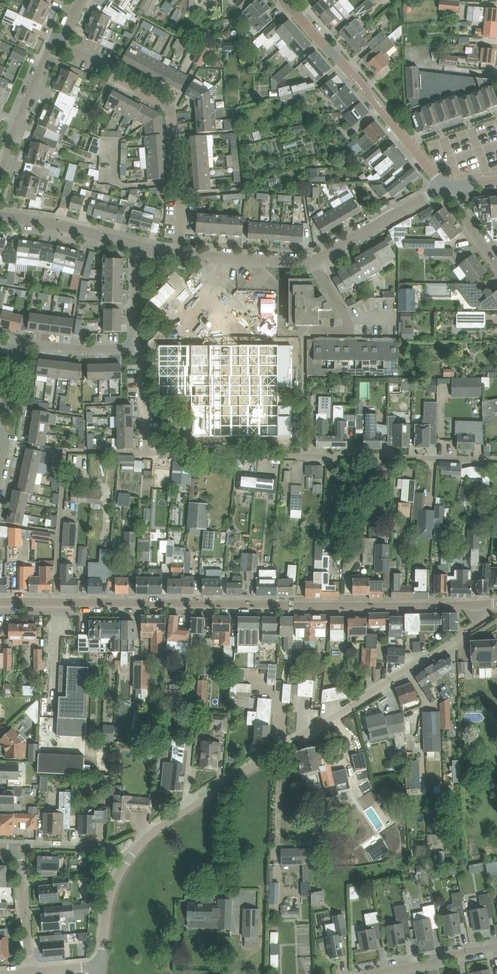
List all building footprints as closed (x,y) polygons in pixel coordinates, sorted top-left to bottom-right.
[(29,7),(47,16),(50,9),(48,8),(50,4),(40,0),(32,0),(29,7)] [(107,8),(121,16),(124,9),(119,6),(123,0),(109,0),(111,2),(107,8)] [(166,0),(163,5),(169,9),(172,5),(166,0)] [(237,6),(242,10),(250,0),(239,0),(236,4),(237,6)] [(246,18),(259,33),(272,21),(266,13),(270,9),(262,0),(257,0),(242,13),(246,18)] [(320,16),(338,0),(315,0),(318,3),(313,7),(316,11),(315,12),(319,16),(320,15),(320,16)] [(338,0),(320,16),(321,17),(320,18),(325,23),(326,22),(329,26),(330,24),(334,29),(350,15),(338,1),(338,0)] [(358,19),(377,2),(375,0),(368,0),(353,12),(358,19)] [(439,9),(458,11),(459,3),(439,1),(439,9)] [(163,5),(161,7),(164,9),(162,11),(167,15),(169,9),(163,5)] [(18,15),(16,21),(20,22),(24,24),(30,26),(32,21),(41,25),(43,21),(44,22),(47,16),(29,7),(24,18),(18,15)] [(484,22),(496,23),(496,9),(486,8),(474,7),(473,21),(484,22)] [(91,14),(88,21),(107,29),(111,18),(117,21),(121,16),(107,8),(103,15),(94,11),(92,15),(91,14)] [(20,22),(16,21),(8,17),(5,15),(3,21),(6,22),(6,23),(14,26),(12,30),(18,33),(15,39),(33,47),(36,40),(35,39),(36,35),(21,29),(24,24),(20,22)] [(339,32),(348,43),(364,29),(356,19),(350,24),(349,24),(339,32)] [(107,29),(88,21),(85,27),(87,28),(85,32),(91,34),(89,39),(112,50),(115,44),(107,41),(112,31),(107,29)] [(274,44),(280,50),(300,33),(289,21),(279,30),(273,23),(263,32),(264,33),(253,42),(259,48),(271,37),(275,42),(274,44)] [(484,22),(484,29),(476,28),(475,35),(483,36),(483,37),(496,38),(496,27),(496,23),(484,22)] [(401,26),(388,37),(390,39),(393,37),(395,40),(401,35),(401,26)] [(369,44),(373,49),(388,37),(382,31),(373,39),(364,29),(348,43),(357,54),(369,44)] [(162,30),(160,36),(165,39),(168,33),(162,30)] [(300,33),(280,50),(279,52),(284,58),(286,56),(291,62),(297,56),(298,56),(310,45),(300,33)] [(388,37),(373,49),(362,59),(367,65),(368,63),(377,74),(390,64),(383,56),(395,46),(390,39),(388,37)] [(172,49),(176,51),(182,41),(177,38),(172,49)] [(182,41),(176,51),(177,51),(176,54),(180,56),(181,54),(182,54),(187,44),(182,41)] [(225,42),(225,51),(235,51),(235,42),(225,42)] [(196,56),(193,62),(202,66),(211,49),(202,44),(198,50),(199,50),(196,56)] [(122,60),(132,65),(139,52),(129,46),(122,60)] [(10,57),(24,63),(28,53),(15,47),(10,57)] [(190,53),(196,56),(199,50),(198,50),(193,47),(190,53)] [(467,62),(472,62),(493,64),(495,50),(473,48),(473,54),(468,54),(467,62)] [(331,69),(316,51),(306,59),(306,60),(302,63),(318,81),(331,69)] [(132,65),(142,70),(149,57),(139,52),(132,65)] [(458,57),(440,55),(439,65),(457,67),(458,57)] [(142,70),(151,75),(158,62),(149,57),(142,70)] [(151,75),(161,81),(168,67),(158,62),(151,75)] [(290,73),(294,69),(289,63),(273,77),(278,83),(290,73)] [(59,72),(56,79),(75,87),(79,76),(85,79),(87,73),(74,67),(71,73),(62,69),(61,73),(59,72)] [(161,81),(170,86),(178,72),(168,67),(161,81)] [(476,115),(463,77),(418,71),(418,67),(406,67),(408,99),(410,103),(406,104),(409,111),(411,111),(412,111),(413,114),(411,114),(418,133),(429,129),(430,132),(465,120),(465,119),(476,115)] [(178,72),(170,86),(180,91),(188,77),(178,72)] [(476,78),(463,77),(476,115),(487,111),(487,109),(486,109),(476,78)] [(0,80),(0,100),(6,103),(14,84),(1,78),(0,80)] [(476,78),(486,109),(487,109),(496,106),(496,102),(491,84),(492,83),(491,80),(476,78)] [(62,93),(59,101),(72,107),(76,99),(70,96),(75,87),(56,79),(53,85),(55,85),(53,89),(62,93)] [(205,82),(204,85),(194,79),(185,95),(195,100),(210,91),(215,87),(205,82)] [(331,79),(321,87),(336,105),(341,111),(348,108),(350,106),(358,100),(345,85),(340,90),(331,79)] [(291,85),(294,95),(306,92),(315,90),(313,81),(306,83),(305,81),(291,85)] [(195,100),(196,112),(215,110),(214,99),(217,98),(216,86),(215,87),(210,91),(195,100)] [(105,106),(115,111),(122,96),(113,91),(105,106)] [(306,92),(294,95),(296,103),(308,100),(306,92)] [(115,111),(124,116),(132,101),(122,96),(115,111)] [(43,107),(40,114),(59,123),(59,122),(65,125),(72,107),(59,101),(56,108),(47,104),(45,108),(43,107)] [(135,121),(135,120),(142,107),(141,106),(132,101),(124,116),(135,121)] [(353,126),(369,113),(361,103),(344,116),(353,126)] [(135,120),(145,126),(161,114),(150,109),(149,111),(146,110),(147,107),(142,105),(141,106),(142,107),(135,120)] [(196,112),(197,122),(216,121),(215,110),(196,112)] [(323,122),(323,120),(334,119),(333,113),(315,115),(316,122),(323,122)] [(45,132),(44,137),(58,142),(61,143),(68,126),(65,125),(59,122),(59,123),(40,114),(38,120),(39,121),(38,125),(44,128),(43,130),(43,131),(45,132)] [(145,126),(146,137),(161,136),(163,136),(162,130),(160,130),(160,127),(162,127),(161,114),(145,126)] [(216,121),(197,122),(197,133),(217,132),(216,121)] [(366,134),(356,143),(354,140),(347,145),(355,155),(362,150),(364,153),(386,135),(375,121),(363,130),(366,134)] [(304,132),(303,126),(293,128),(294,134),(304,132)] [(190,137),(191,148),(208,146),(207,135),(190,137)] [(144,137),(145,148),(161,147),(161,136),(146,137),(144,137)] [(29,145),(27,153),(47,158),(48,151),(55,153),(57,148),(56,148),(58,142),(44,137),(41,144),(32,142),(31,146),(29,145)] [(94,138),(88,152),(97,156),(100,150),(100,140),(94,138)] [(369,163),(376,172),(401,153),(394,144),(382,154),(381,152),(369,163)] [(191,148),(192,159),(208,157),(208,146),(191,148)] [(145,148),(146,158),(162,157),(161,147),(145,148)] [(363,158),(368,163),(369,163),(381,152),(377,147),(363,158)] [(27,153),(25,159),(27,159),(26,163),(36,166),(34,171),(34,172),(48,176),(48,175),(59,178),(61,169),(50,166),(51,164),(45,163),(47,158),(27,153)] [(401,153),(376,172),(381,178),(393,168),(396,171),(408,162),(401,153)] [(146,158),(147,169),(163,168),(162,157),(146,158)] [(192,159),(193,169),(209,168),(208,157),(192,159)] [(70,164),(68,172),(75,174),(77,167),(70,164)] [(386,188),(386,189),(388,191),(393,197),(419,175),(412,166),(396,179),(386,188)] [(163,168),(147,169),(148,180),(164,179),(163,168)] [(193,169),(194,180),(210,179),(209,168),(193,169)] [(93,179),(95,180),(99,181),(99,172),(89,169),(87,175),(94,177),(93,179)] [(20,178),(18,185),(38,191),(38,190),(46,192),(48,181),(47,180),(48,176),(34,172),(34,171),(31,171),(30,176),(23,174),(22,178),(20,178)] [(312,181),(327,181),(327,171),(312,171),(312,181)] [(383,182),(384,183),(386,188),(396,179),(392,175),(383,182)] [(210,179),(194,180),(195,191),(211,190),(210,179)] [(383,182),(367,183),(380,198),(384,195),(388,191),(386,189),(386,188),(384,183),(383,182)] [(38,191),(18,185),(17,192),(18,192),(17,196),(31,200),(29,206),(40,209),(43,198),(36,196),(38,191)] [(353,195),(346,185),(342,188),(348,198),(353,195)] [(82,204),(89,206),(92,193),(81,190),(80,196),(73,194),(69,210),(80,213),(82,204)] [(93,216),(104,219),(108,203),(101,201),(103,195),(92,193),(89,206),(87,214),(93,216)] [(232,199),(232,194),(223,195),(223,203),(233,202),(232,199)] [(490,198),(489,195),(484,195),(484,196),(476,197),(472,202),(473,204),(473,203),(474,213),(476,213),(476,216),(480,221),(482,221),(482,224),(488,232),(489,232),(489,234),(493,241),(496,240),(496,236),(493,236),(492,220),(492,219),(490,198)] [(63,196),(62,198),(60,207),(66,209),(69,198),(63,196)] [(353,198),(343,204),(351,217),(361,212),(353,198)] [(124,215),(128,202),(121,200),(119,206),(108,203),(104,219),(115,222),(122,224),(124,215)] [(128,226),(139,229),(144,212),(133,209),(134,204),(128,202),(124,215),(130,217),(128,226)] [(343,204),(334,209),(342,223),(351,217),(343,204)] [(433,226),(436,231),(452,218),(444,207),(436,213),(431,207),(419,214),(423,221),(429,219),(434,225),(433,226)] [(144,212),(139,229),(151,232),(153,223),(159,225),(163,211),(157,209),(156,215),(144,212)] [(334,209),(324,215),(332,228),(342,223),(334,209)] [(210,235),(219,235),(220,216),(197,214),(196,234),(205,234),(205,237),(210,237),(210,235)] [(332,228),(324,215),(319,217),(317,214),(313,217),(315,220),(323,234),(332,228)] [(220,216),(219,235),(228,236),(227,239),(232,239),(233,236),(242,237),(243,218),(220,216)] [(436,231),(444,242),(452,240),(463,232),(452,218),(436,231)] [(248,239),(259,239),(260,223),(249,223),(248,239)] [(259,239),(269,240),(271,224),(260,223),(259,239)] [(269,240),(280,241),(281,225),(271,224),(269,240)] [(280,241),(291,242),(292,226),(281,225),(280,241)] [(292,226),(291,242),(302,243),(303,227),(292,226)] [(392,236),(391,236),(395,243),(398,248),(405,248),(405,249),(418,249),(424,249),(430,249),(434,249),(434,248),(435,248),(435,241),(405,240),(405,227),(392,228),(388,230),(392,236)] [(370,248),(369,248),(379,266),(380,265),(395,256),(390,246),(395,243),(391,236),(390,236),(378,243),(379,245),(371,250),(370,248)] [(9,261),(10,261),(11,248),(5,248),(6,239),(0,238),(0,263),(3,264),(3,261),(9,261)] [(27,266),(28,259),(30,242),(19,240),(18,249),(11,248),(10,261),(9,261),(8,271),(15,271),(15,270),(16,265),(27,266)] [(39,266),(45,267),(49,245),(42,244),(42,243),(30,242),(28,259),(40,261),(39,266)] [(53,263),(64,266),(68,249),(57,246),(57,247),(49,245),(45,267),(51,268),(53,263)] [(355,259),(357,263),(366,279),(382,270),(380,265),(379,266),(369,248),(370,250),(355,259)] [(453,249),(435,248),(434,248),(434,249),(434,256),(453,257),(453,249)] [(68,249),(64,266),(75,269),(73,275),(80,277),(81,272),(84,262),(86,254),(80,253),(80,252),(68,249)] [(90,251),(85,268),(91,270),(95,253),(90,251)] [(460,266),(453,271),(460,280),(467,276),(472,283),(478,278),(486,272),(473,255),(465,261),(459,265),(460,266)] [(105,278),(105,281),(123,281),(123,273),(126,273),(126,268),(123,268),(123,259),(106,259),(106,263),(104,263),(103,273),(103,278),(105,278)] [(357,263),(348,268),(356,282),(356,283),(357,284),(366,279),(357,263)] [(348,268),(347,266),(337,272),(339,275),(336,277),(338,281),(335,283),(341,294),(351,288),(350,286),(356,283),(356,282),(348,268)] [(104,303),(105,303),(118,303),(123,303),(123,295),(126,295),(126,290),(123,290),(123,281),(105,281),(105,285),(102,285),(102,299),(104,299),(104,303)] [(295,326),(300,326),(318,326),(318,318),(335,318),(337,320),(337,319),(323,295),(322,295),(324,299),(323,299),(314,299),(314,286),(311,286),(311,281),(290,281),(290,287),(293,287),(293,292),(290,292),(290,322),(295,322),(295,326)] [(453,292),(458,289),(454,284),(447,284),(453,292)] [(458,289),(470,307),(473,308),(476,307),(478,310),(486,311),(496,310),(496,291),(493,294),(491,291),(490,290),(486,289),(483,292),(480,289),(479,290),(474,284),(454,284),(458,289)] [(404,300),(401,300),(401,312),(414,312),(413,291),(404,291),(404,300)] [(2,327),(2,328),(9,330),(12,314),(2,312),(3,309),(2,309),(4,302),(6,293),(0,292),(0,327),(2,327)] [(353,298),(346,302),(349,307),(356,303),(353,298)] [(104,309),(104,320),(120,321),(121,309),(117,309),(118,303),(105,303),(105,309),(104,309)] [(485,312),(457,312),(457,314),(457,320),(461,320),(462,326),(484,326),(485,326),(485,312)] [(28,330),(28,327),(30,315),(24,313),(23,316),(12,314),(9,330),(16,331),(16,330),(20,331),(21,328),(28,330)] [(28,330),(39,331),(41,315),(30,314),(30,315),(28,327),(28,330)] [(39,331),(49,333),(52,317),(41,315),(39,331)] [(49,333),(60,334),(62,318),(52,317),(49,333)] [(62,318),(60,334),(71,336),(73,320),(62,318)] [(120,321),(104,320),(103,331),(120,332),(120,321)] [(496,342),(496,335),(496,329),(491,328),(489,341),(496,342)] [(402,341),(413,341),(413,329),(402,329),(402,341)] [(307,376),(328,376),(328,369),(322,369),(322,360),(328,360),(328,339),(328,342),(319,342),(319,340),(319,338),(314,338),(314,340),(308,340),(307,340),(307,376)] [(342,376),(342,338),(337,338),(337,340),(337,343),(328,342),(328,339),(328,360),(334,360),(334,369),(328,369),(328,376),(337,376),(337,372),(342,372),(342,376)] [(342,338),(342,376),(346,376),(356,376),(356,369),(350,369),(350,360),(356,360),(356,340),(356,343),(347,343),(347,340),(347,338),(342,338)] [(369,376),(370,376),(370,338),(365,338),(365,340),(365,343),(356,343),(356,340),(356,360),(362,360),(362,369),(356,369),(356,376),(365,376),(365,372),(370,373),(369,376)] [(370,338),(370,376),(374,376),(384,376),(384,369),(378,369),(378,361),(384,361),(384,340),(384,343),(375,343),(375,340),(375,338),(370,338)] [(384,369),(384,376),(393,376),(393,373),(398,373),(398,338),(393,338),(393,340),(393,343),(384,343),(384,340),(384,361),(390,361),(390,369),(384,369)] [(278,405),(278,388),(292,388),(292,345),(228,345),(158,345),(158,397),(178,397),(185,397),(190,397),(190,410),(190,437),(292,437),(292,405),(278,405)] [(36,376),(47,377),(49,361),(38,359),(36,376)] [(47,377),(58,378),(60,362),(49,361),(47,377)] [(58,378),(69,380),(71,363),(60,362),(58,378)] [(71,363),(69,380),(80,381),(82,365),(71,363)] [(109,364),(99,365),(99,380),(110,380),(109,364)] [(121,364),(109,364),(110,380),(121,379),(121,364)] [(99,380),(99,365),(87,365),(88,380),(99,380)] [(444,369),(444,377),(454,377),(454,369),(444,369)] [(481,379),(451,379),(451,395),(482,394),(481,379)] [(425,380),(426,392),(436,392),(435,380),(425,380)] [(438,391),(437,415),(447,415),(448,391),(438,391)] [(326,419),(331,419),(331,397),(319,397),(318,414),(326,415),(326,419)] [(482,401),(482,416),(496,412),(496,399),(482,401)] [(424,420),(422,422),(422,425),(415,425),(415,447),(416,447),(417,448),(419,449),(420,449),(422,448),(423,447),(429,448),(429,434),(436,434),(437,402),(426,402),(426,420),(424,420)] [(482,413),(482,404),(473,404),(473,413),(482,413)] [(116,406),(117,417),(132,416),(132,405),(116,406)] [(332,435),(332,448),(347,448),(347,438),(347,425),(347,421),(343,421),(344,406),(333,406),(333,422),(335,422),(335,425),(335,435),(332,435)] [(34,410),(32,421),(48,424),(49,413),(34,410)] [(331,448),(332,448),(332,435),(328,435),(328,426),(328,421),(326,421),(326,419),(326,415),(318,414),(317,414),(317,425),(316,435),(316,448),(331,448)] [(364,449),(382,449),(382,434),(376,434),(377,414),(364,414),(363,414),(356,414),(356,433),(356,431),(364,431),(364,433),(364,449)] [(117,417),(117,428),(133,427),(132,416),(117,417)] [(395,435),(395,445),(395,447),(409,447),(409,425),(398,425),(399,419),(396,416),(388,416),(388,435),(395,435)] [(32,421),(30,432),(46,434),(48,424),(32,421)] [(464,427),(455,427),(455,440),(457,440),(457,450),(474,450),(474,444),(484,445),(483,422),(464,421),(464,427)] [(117,428),(117,438),(133,438),(133,427),(117,428)] [(46,434),(30,432),(29,443),(44,446),(46,434)] [(133,438),(117,438),(118,450),(133,449),(133,438)] [(24,459),(39,462),(46,464),(49,453),(27,448),(24,459)] [(135,460),(135,456),(118,455),(118,464),(134,465),(134,471),(141,472),(142,461),(135,460)] [(24,459),(22,470),(37,473),(39,462),(24,459)] [(174,460),(172,484),(190,485),(192,460),(174,460)] [(440,474),(473,475),(473,467),(461,467),(461,463),(441,462),(440,474)] [(306,475),(316,476),(316,479),(322,479),(322,466),(306,465),(306,475)] [(22,470),(20,480),(35,484),(37,473),(22,470)] [(239,473),(237,489),(255,491),(257,475),(239,473)] [(257,475),(255,491),(276,493),(277,477),(257,475)] [(14,490),(33,494),(35,484),(20,480),(17,491),(14,490)] [(401,501),(404,501),(413,501),(415,481),(403,480),(401,501)] [(14,490),(11,501),(26,504),(29,494),(32,495),(33,494),(14,490)] [(101,493),(72,490),(71,502),(91,504),(90,509),(99,509),(101,493)] [(119,493),(117,506),(129,507),(130,494),(119,493)] [(291,497),(291,510),(303,511),(304,498),(291,497)] [(11,501),(9,511),(24,515),(26,504),(11,501)] [(209,504),(189,502),(186,528),(206,529),(209,504)] [(411,504),(399,503),(398,515),(410,516),(411,504)] [(436,504),(435,510),(435,517),(445,518),(446,505),(436,504)] [(435,517),(435,510),(418,509),(417,536),(433,537),(435,517)] [(24,515),(9,511),(7,522),(16,524),(22,526),(27,527),(30,516),(24,515)] [(64,522),(62,546),(75,547),(77,523),(64,522)] [(21,538),(32,538),(33,531),(10,527),(9,547),(21,547),(21,538)] [(435,528),(434,538),(446,539),(447,529),(435,528)] [(479,549),(479,529),(467,529),(467,549),(471,549),(479,549)] [(147,539),(147,560),(157,561),(157,530),(150,530),(150,531),(147,531),(147,539)] [(32,538),(32,539),(50,541),(50,533),(33,531),(32,538)] [(135,532),(125,531),(125,556),(135,556),(135,532)] [(213,532),(204,531),(202,550),(212,550),(213,532)] [(220,545),(228,546),(229,533),(222,532),(220,545)] [(306,599),(322,599),(322,572),(323,555),(322,555),(323,537),(315,537),(315,569),(313,569),(313,572),(313,581),(306,581),(306,599)] [(138,542),(138,560),(147,560),(147,539),(138,539),(138,542)] [(364,539),(363,564),(376,565),(376,543),(377,540),(364,539)] [(167,594),(183,594),(184,565),(184,557),(184,555),(174,555),(174,541),(167,541),(166,555),(165,564),(172,564),(171,572),(173,572),(173,580),(167,580),(167,594)] [(261,554),(271,556),(273,543),(262,542),(261,554)] [(376,565),(375,571),(385,571),(389,571),(390,571),(390,568),(390,566),(390,561),(390,558),(388,558),(389,543),(376,543),(376,565)] [(78,557),(86,557),(87,548),(79,547),(78,557)] [(479,565),(479,549),(471,549),(471,565),(479,565)] [(88,584),(88,594),(102,594),(103,579),(109,579),(109,578),(109,570),(111,550),(101,550),(100,570),(88,570),(88,581),(88,584)] [(242,552),(240,571),(247,571),(249,553),(242,552)] [(247,571),(247,582),(253,582),(254,572),(257,572),(258,554),(249,553),(247,571)] [(322,572),(322,599),(338,599),(338,581),(329,581),(329,572),(330,555),(323,555),(322,572)] [(208,556),(208,565),(216,565),(216,556),(208,556)] [(184,565),(183,594),(194,595),(194,577),(190,577),(190,557),(184,557),(184,565)] [(488,596),(488,586),(491,564),(484,563),(483,579),(475,579),(476,586),(476,596),(477,596),(479,597),(482,597),(484,596),(485,596),(485,597),(488,596)] [(61,593),(78,594),(78,579),(73,579),(73,565),(67,564),(61,564),(61,578),(61,593)] [(277,579),(277,595),(293,595),(293,581),(295,581),(297,566),(288,565),(287,579),(277,579)] [(435,593),(446,593),(447,581),(447,565),(438,565),(438,575),(435,575),(435,593)] [(39,577),(39,593),(52,593),(52,578),(54,578),(54,567),(41,566),(40,577),(39,577)] [(29,593),(39,593),(39,577),(33,577),(33,567),(18,567),(18,589),(29,589),(29,593)] [(136,594),(148,594),(148,577),(142,577),(142,569),(136,569),(136,594)] [(148,577),(148,594),(162,594),(162,569),(148,569),(148,577)] [(109,578),(109,579),(108,587),(115,587),(115,594),(128,594),(129,578),(122,578),(122,570),(115,570),(109,570),(109,578)] [(413,570),(413,581),(419,582),(419,586),(413,586),(413,599),(428,599),(428,597),(428,594),(428,589),(428,571),(419,571),(413,570)] [(451,597),(471,597),(471,587),(471,581),(471,571),(468,571),(458,570),(458,571),(455,571),(454,577),(454,581),(451,581),(451,597)] [(369,594),(369,599),(382,599),(383,588),(389,588),(389,571),(385,571),(385,583),(382,583),(370,583),(369,594)] [(259,579),(257,579),(257,585),(257,595),(277,595),(277,579),(277,572),(259,572),(259,579)] [(392,599),(413,599),(413,586),(400,586),(400,584),(402,584),(402,573),(391,573),(391,584),(393,584),(393,586),(392,586),(392,599)] [(202,595),(222,595),(222,580),(214,580),(214,575),(206,575),(206,580),(203,580),(202,595)] [(353,595),(369,594),(370,583),(369,579),(359,579),(359,575),(352,576),(353,595)] [(227,582),(227,585),(227,595),(242,595),(242,576),(232,576),(232,582),(227,582)] [(380,630),(389,630),(389,617),(389,613),(369,614),(369,628),(380,628),(380,630)] [(419,632),(420,642),(424,642),(425,640),(425,632),(437,631),(437,628),(441,628),(441,631),(458,631),(458,613),(441,613),(441,614),(419,614),(419,632)] [(405,632),(419,632),(419,614),(405,614),(405,632)] [(179,616),(170,615),(167,649),(177,650),(176,652),(187,653),(189,633),(189,629),(177,628),(179,616)] [(305,641),(310,641),(310,615),(294,615),(294,628),(305,629),(305,641)] [(310,615),(310,641),(316,641),(316,637),(326,637),(326,629),(326,615),(310,615)] [(141,626),(141,631),(141,637),(152,638),(152,646),(162,645),(162,634),(165,634),(164,632),(165,631),(166,626),(166,616),(147,616),(141,616),(141,626)] [(189,629),(189,633),(190,633),(189,646),(195,646),(203,646),(204,628),(204,618),(197,617),(197,616),(193,616),(192,617),(191,617),(190,629),(189,629)] [(224,661),(233,661),(234,661),(235,649),(230,649),(230,645),(230,631),(230,626),(230,616),(212,616),(212,626),(212,640),(221,640),(221,645),(224,645),(224,661)] [(259,625),(259,617),(238,616),(238,634),(239,646),(259,647),(259,625)] [(279,617),(259,617),(259,625),(262,625),(262,631),(263,631),(262,643),(278,643),(279,630),(279,617)] [(293,618),(281,617),(280,635),(285,635),(285,649),(292,649),(293,618)] [(344,617),(342,617),(330,617),(330,627),(331,642),(344,641),(344,627),(344,617)] [(367,617),(347,617),(347,627),(348,636),(356,636),(356,642),(366,642),(365,666),(376,666),(377,634),(367,634),(367,627),(367,617)] [(389,617),(389,630),(389,631),(389,637),(396,637),(396,639),(405,639),(405,635),(403,635),(402,617),(398,617),(389,617)] [(100,638),(101,621),(90,621),(89,639),(79,638),(79,652),(90,652),(90,648),(100,648),(100,652),(106,652),(105,643),(100,643),(100,638)] [(100,638),(111,638),(111,651),(120,651),(120,638),(120,631),(120,621),(101,621),(100,638)] [(128,652),(135,652),(135,640),(135,622),(122,621),(122,652),(121,656),(121,666),(128,666),(128,652)] [(13,645),(23,645),(23,624),(9,624),(9,639),(13,639),(13,645)] [(37,625),(23,624),(23,645),(29,645),(29,642),(37,642),(37,639),(37,625)] [(470,641),(471,651),(472,669),(496,668),(496,640),(470,641)] [(399,648),(388,648),(387,662),(398,663),(399,648)] [(209,651),(203,650),(201,650),(200,674),(208,675),(209,651)] [(166,656),(166,652),(159,651),(157,665),(165,666),(166,656)] [(435,664),(433,664),(448,688),(453,685),(447,674),(451,671),(454,669),(453,665),(450,656),(444,660),(443,658),(435,664)] [(458,662),(458,673),(466,673),(465,661),(458,662)] [(267,684),(275,685),(277,665),(269,664),(267,684)] [(433,665),(423,671),(431,683),(437,680),(443,690),(440,691),(445,700),(448,699),(453,696),(448,688),(433,665)] [(38,773),(84,775),(88,684),(88,674),(92,674),(93,668),(60,666),(58,717),(40,717),(39,753),(38,762),(38,773)] [(431,683),(423,671),(414,676),(420,684),(431,703),(436,700),(427,685),(431,683)] [(172,691),(163,690),(162,703),(171,703),(183,704),(184,691),(185,678),(173,677),(172,691)] [(298,696),(306,697),(307,680),(299,680),(298,696)] [(307,680),(306,697),(312,697),(314,681),(307,680)] [(207,682),(199,681),(196,710),(204,711),(207,682)] [(250,701),(251,683),(232,683),(231,700),(250,701)] [(417,698),(412,683),(395,689),(401,704),(417,698)] [(321,703),(352,697),(350,684),(323,690),(321,703)] [(283,685),(283,693),(282,703),(290,703),(291,685),(283,685)] [(23,695),(42,695),(42,686),(23,686),(23,695)] [(255,743),(258,743),(268,744),(272,700),(258,699),(255,743)] [(439,704),(440,720),(449,720),(448,699),(439,704)] [(420,715),(417,707),(403,713),(406,720),(420,715)] [(423,711),(424,752),(441,751),(439,711),(423,711)] [(395,724),(393,715),(381,718),(380,714),(368,717),(369,723),(367,723),(371,740),(393,734),(397,748),(405,746),(404,735),(404,722),(395,724)] [(215,716),(215,724),(218,724),(217,732),(226,732),(227,717),(215,716)] [(103,741),(113,741),(114,725),(103,724),(103,741)] [(0,740),(0,742),(4,746),(5,751),(6,751),(6,759),(23,759),(24,749),(26,749),(26,740),(20,734),(18,736),(12,729),(0,740)] [(162,737),(161,745),(175,746),(176,739),(162,737)] [(200,767),(216,769),(217,756),(219,757),(221,743),(202,741),(200,767)] [(111,744),(105,744),(103,763),(109,764),(111,744)] [(296,752),(298,762),(301,774),(320,770),(325,790),(345,786),(345,784),(343,774),(332,777),(327,755),(320,757),(318,748),(318,747),(318,746),(295,751),(296,752)] [(170,769),(163,768),(160,791),(172,790),(172,789),(181,790),(185,750),(172,749),(170,769)] [(28,753),(28,761),(38,762),(39,753),(28,753)] [(418,760),(408,761),(410,789),(420,789),(418,760)] [(453,767),(450,767),(450,771),(453,771),(453,783),(460,783),(460,761),(452,761),(453,767)] [(18,779),(19,765),(0,764),(0,778),(18,779)] [(89,766),(89,773),(108,774),(109,767),(89,766)] [(14,811),(14,803),(17,803),(18,796),(22,796),(22,788),(0,787),(0,810),(14,811)] [(44,833),(48,833),(48,835),(55,835),(55,833),(62,833),(62,821),(70,822),(71,792),(59,792),(59,809),(57,809),(54,812),(54,814),(45,814),(44,833)] [(115,795),(115,798),(113,819),(117,819),(118,822),(123,822),(125,820),(129,820),(130,811),(150,812),(152,799),(131,797),(115,795)] [(376,796),(361,805),(373,826),(389,816),(376,796)] [(107,823),(108,808),(95,808),(95,809),(88,809),(88,816),(80,816),(79,833),(81,834),(81,835),(86,836),(86,834),(95,834),(96,823),(107,823)] [(13,834),(13,821),(28,822),(27,828),(37,828),(37,814),(4,813),(4,816),(0,816),(0,835),(1,834),(2,833),(13,834)] [(373,861),(373,862),(390,850),(389,850),(384,842),(375,848),(368,853),(373,861)] [(302,896),(311,896),(311,892),(310,863),(310,859),(309,849),(282,850),(282,860),(282,865),(302,864),(303,882),(301,882),(302,896)] [(347,873),(347,881),(359,881),(359,873),(361,873),(360,852),(343,853),(344,873),(347,873)] [(55,871),(60,871),(60,857),(38,856),(37,870),(42,870),(41,876),(39,876),(39,877),(49,876),(57,875),(55,875),(55,871)] [(94,858),(86,858),(85,875),(93,875),(94,858)] [(53,878),(53,885),(39,886),(40,902),(59,901),(58,893),(62,892),(63,891),(63,888),(70,888),(69,876),(53,878)] [(269,882),(269,904),(278,904),(278,882),(269,882)] [(311,892),(311,896),(311,905),(317,905),(325,896),(324,890),(311,892)] [(461,933),(458,921),(465,920),(463,906),(461,892),(451,894),(452,900),(453,900),(452,902),(453,904),(449,905),(446,908),(447,915),(442,916),(446,935),(461,933)] [(486,916),(493,915),(489,893),(478,895),(481,909),(470,911),(472,920),(474,930),(488,927),(486,916)] [(187,920),(188,920),(192,920),(192,922),(205,922),(205,920),(218,920),(218,929),(231,929),(231,910),(219,909),(219,908),(212,908),(212,901),(202,901),(202,904),(188,903),(187,920)] [(41,915),(42,931),(61,929),(60,921),(64,921),(65,919),(65,917),(74,916),(73,905),(45,908),(46,915),(41,915)] [(425,919),(414,921),(416,931),(418,941),(433,938),(430,926),(437,925),(436,915),(434,905),(423,907),(425,919)] [(243,936),(257,937),(258,910),(244,909),(243,936)] [(402,932),(409,930),(406,913),(395,915),(397,924),(386,926),(390,946),(405,943),(402,932)] [(326,937),(330,958),(344,955),(340,935),(347,934),(346,928),(343,914),(333,916),(335,929),(327,930),(328,937),(326,937)] [(375,937),(382,936),(379,922),(366,924),(367,930),(359,931),(362,951),(377,948),(375,937)] [(9,957),(7,937),(7,932),(7,929),(0,930),(0,958),(9,957)] [(88,940),(88,932),(78,933),(79,941),(88,940)] [(43,943),(44,948),(44,956),(65,955),(64,942),(68,941),(67,934),(48,935),(48,936),(49,936),(49,942),(43,943)]
